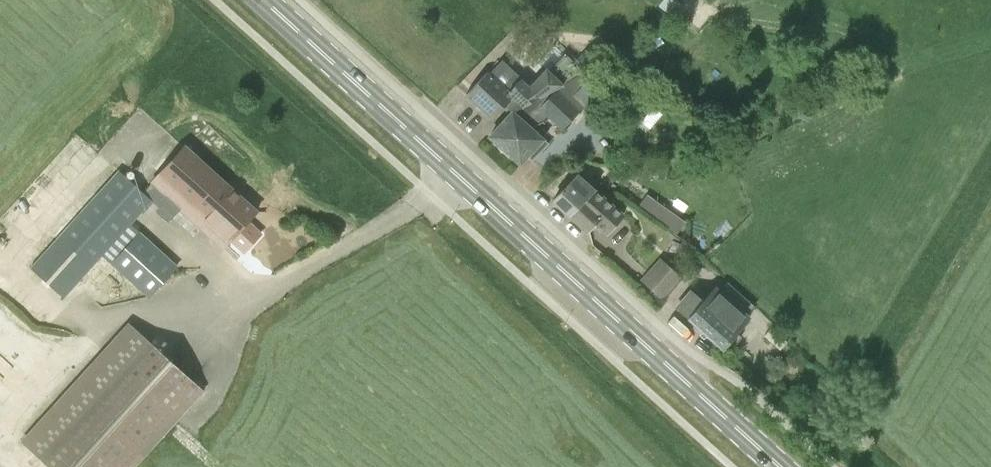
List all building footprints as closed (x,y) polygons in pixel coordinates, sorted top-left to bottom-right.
[(528,88),(517,78),(508,91),(512,96),(504,105),(511,111),(564,82),(581,69),(579,67),(584,61),(579,57),(574,62),(565,53),(548,70),(545,68),(528,88)] [(517,78),(500,61),(489,74),(486,71),(467,93),(493,117),(504,105),(512,96),(508,91),(517,78)] [(528,124),(531,126),(550,118),(562,128),(595,94),(577,76),(512,112),(490,136),(505,150),(528,124)] [(616,102),(636,119),(644,111),(645,112),(655,101),(644,90),(639,94),(628,84),(615,96),(616,102)] [(528,124),(505,150),(519,163),(527,155),(532,160),(545,145),(548,142),(531,126),(528,124)] [(178,207),(223,247),(243,226),(256,211),(255,210),(255,211),(243,200),(243,199),(242,198),(241,199),(217,176),(216,175),(201,162),(200,161),(185,148),(185,147),(184,146),(170,161),(142,192),(119,170),(31,266),(64,296),(102,254),(150,296),(177,266),(130,223),(148,203),(167,220),(178,207)] [(553,200),(570,215),(593,190),(576,174),(553,200)] [(593,190),(570,215),(587,231),(595,223),(606,234),(623,216),(594,189),(593,190)] [(649,193),(641,207),(683,230),(691,216),(649,193)] [(660,295),(677,275),(661,261),(644,281),(660,295)] [(722,350),(735,335),(749,318),(746,315),(722,291),(717,286),(703,301),(692,290),(689,293),(676,308),(687,318),(686,318),(722,350)] [(127,321),(22,439),(52,466),(132,466),(203,391),(127,321)] [(764,335),(780,349),(787,341),(771,327),(764,335)]
